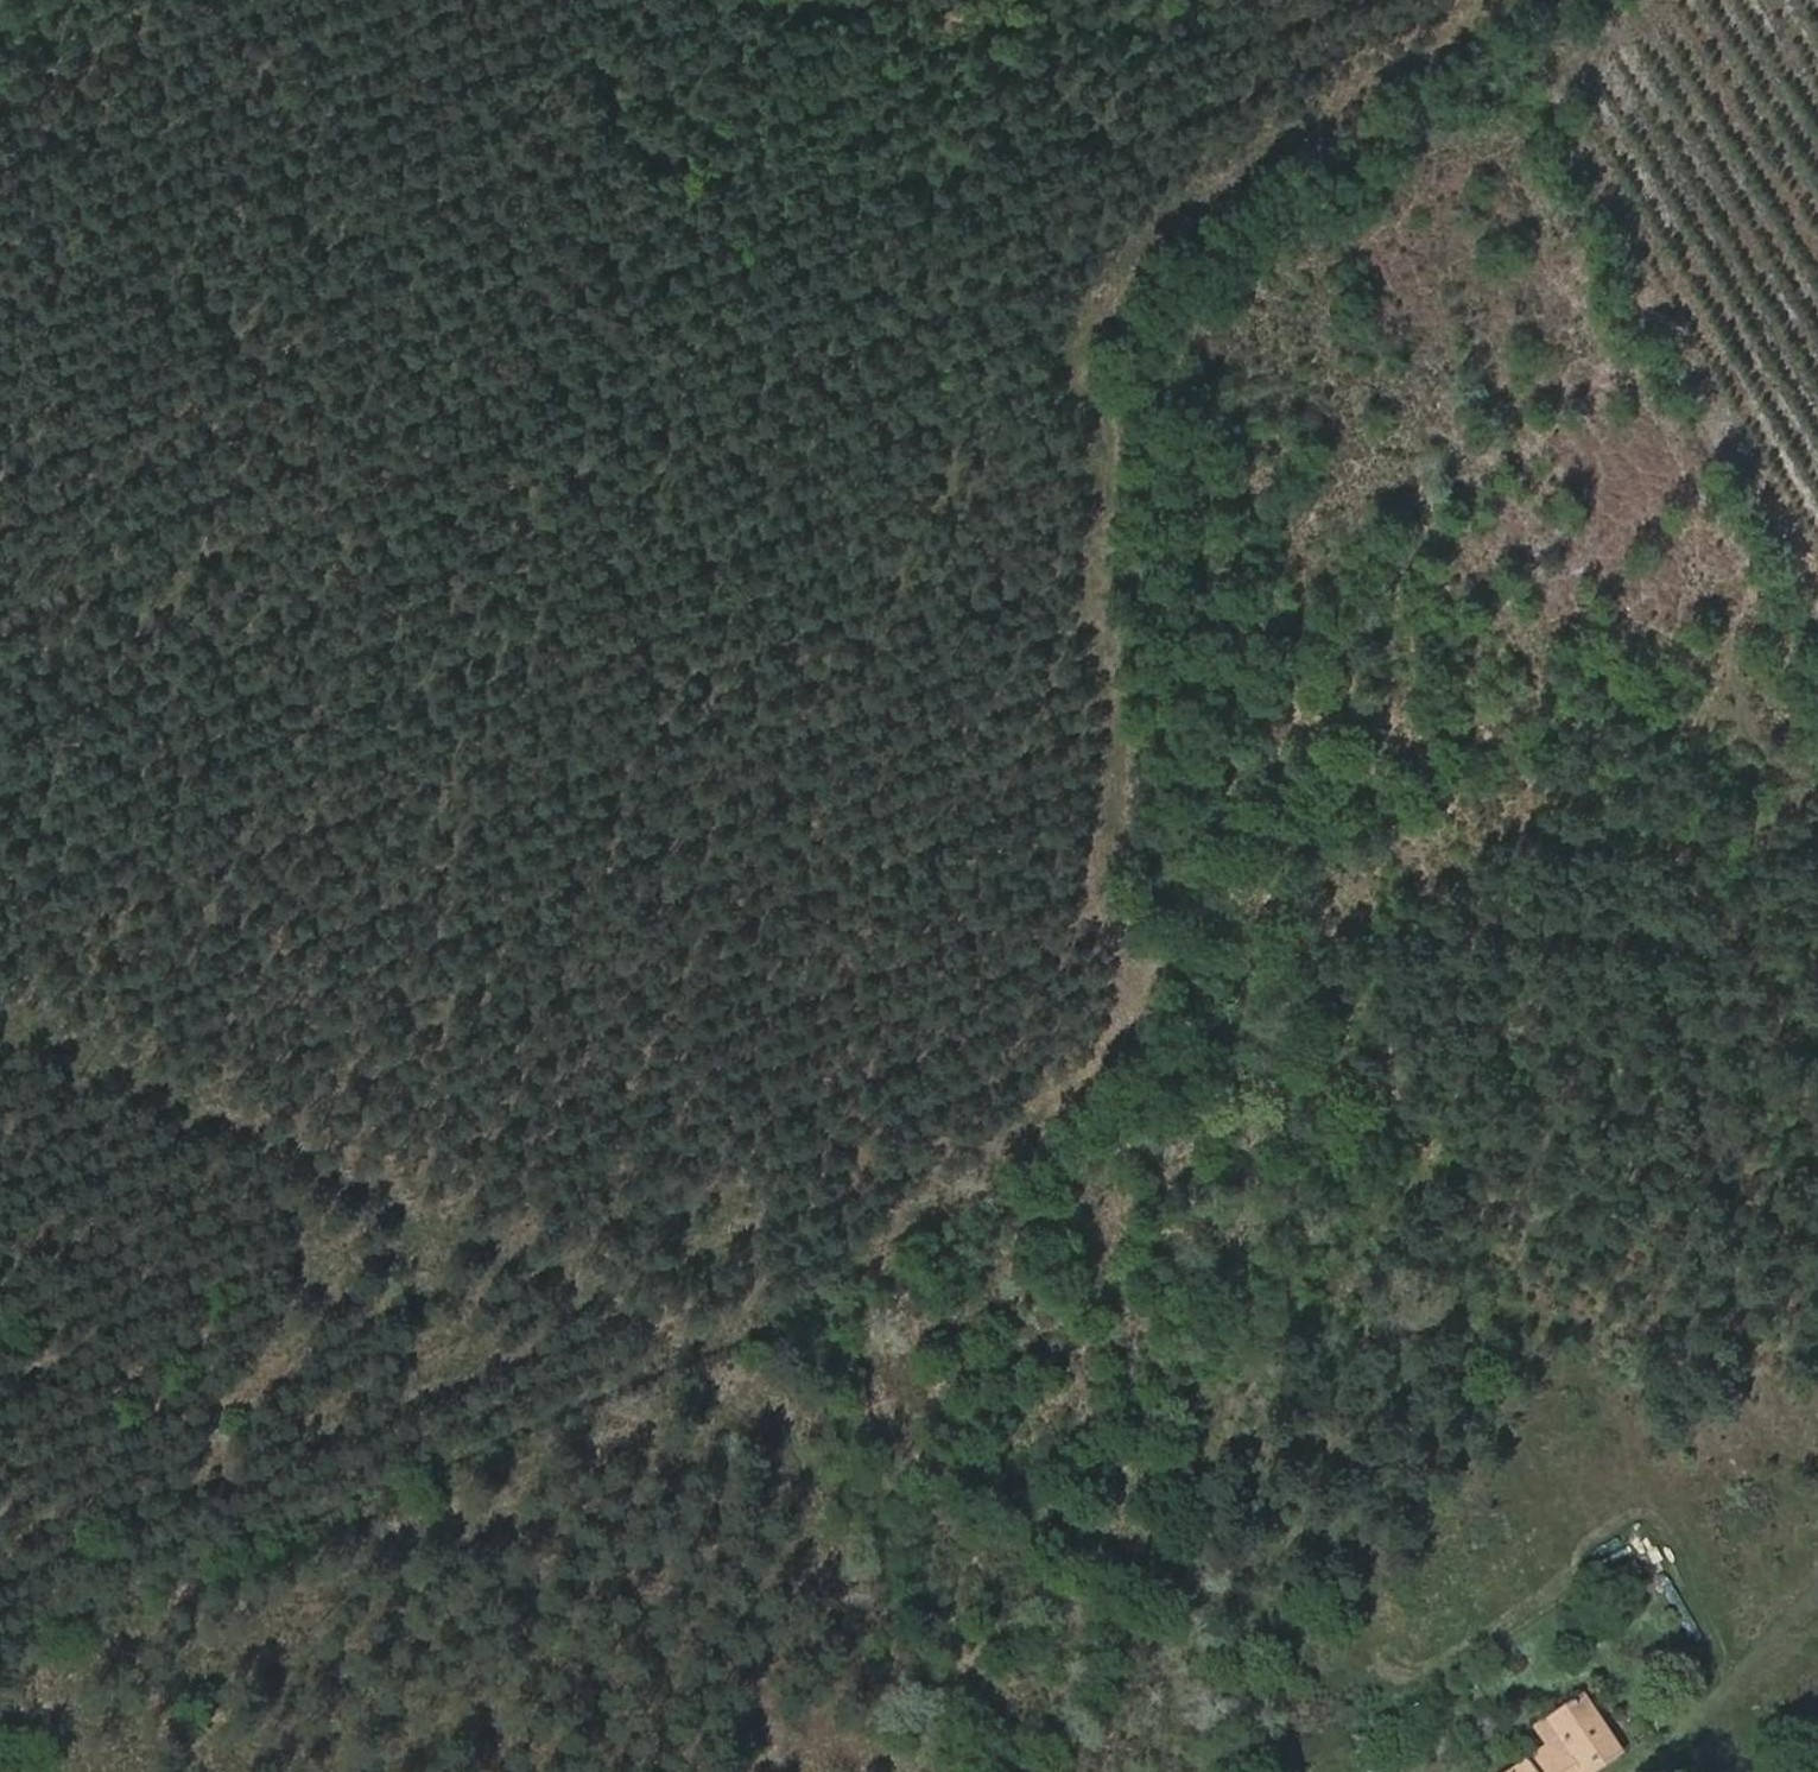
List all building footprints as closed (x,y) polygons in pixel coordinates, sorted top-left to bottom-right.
[(1595,1680),(1531,1722),(1547,1752),(1508,1771),(1588,1771),(1633,1748),(1595,1680)]
